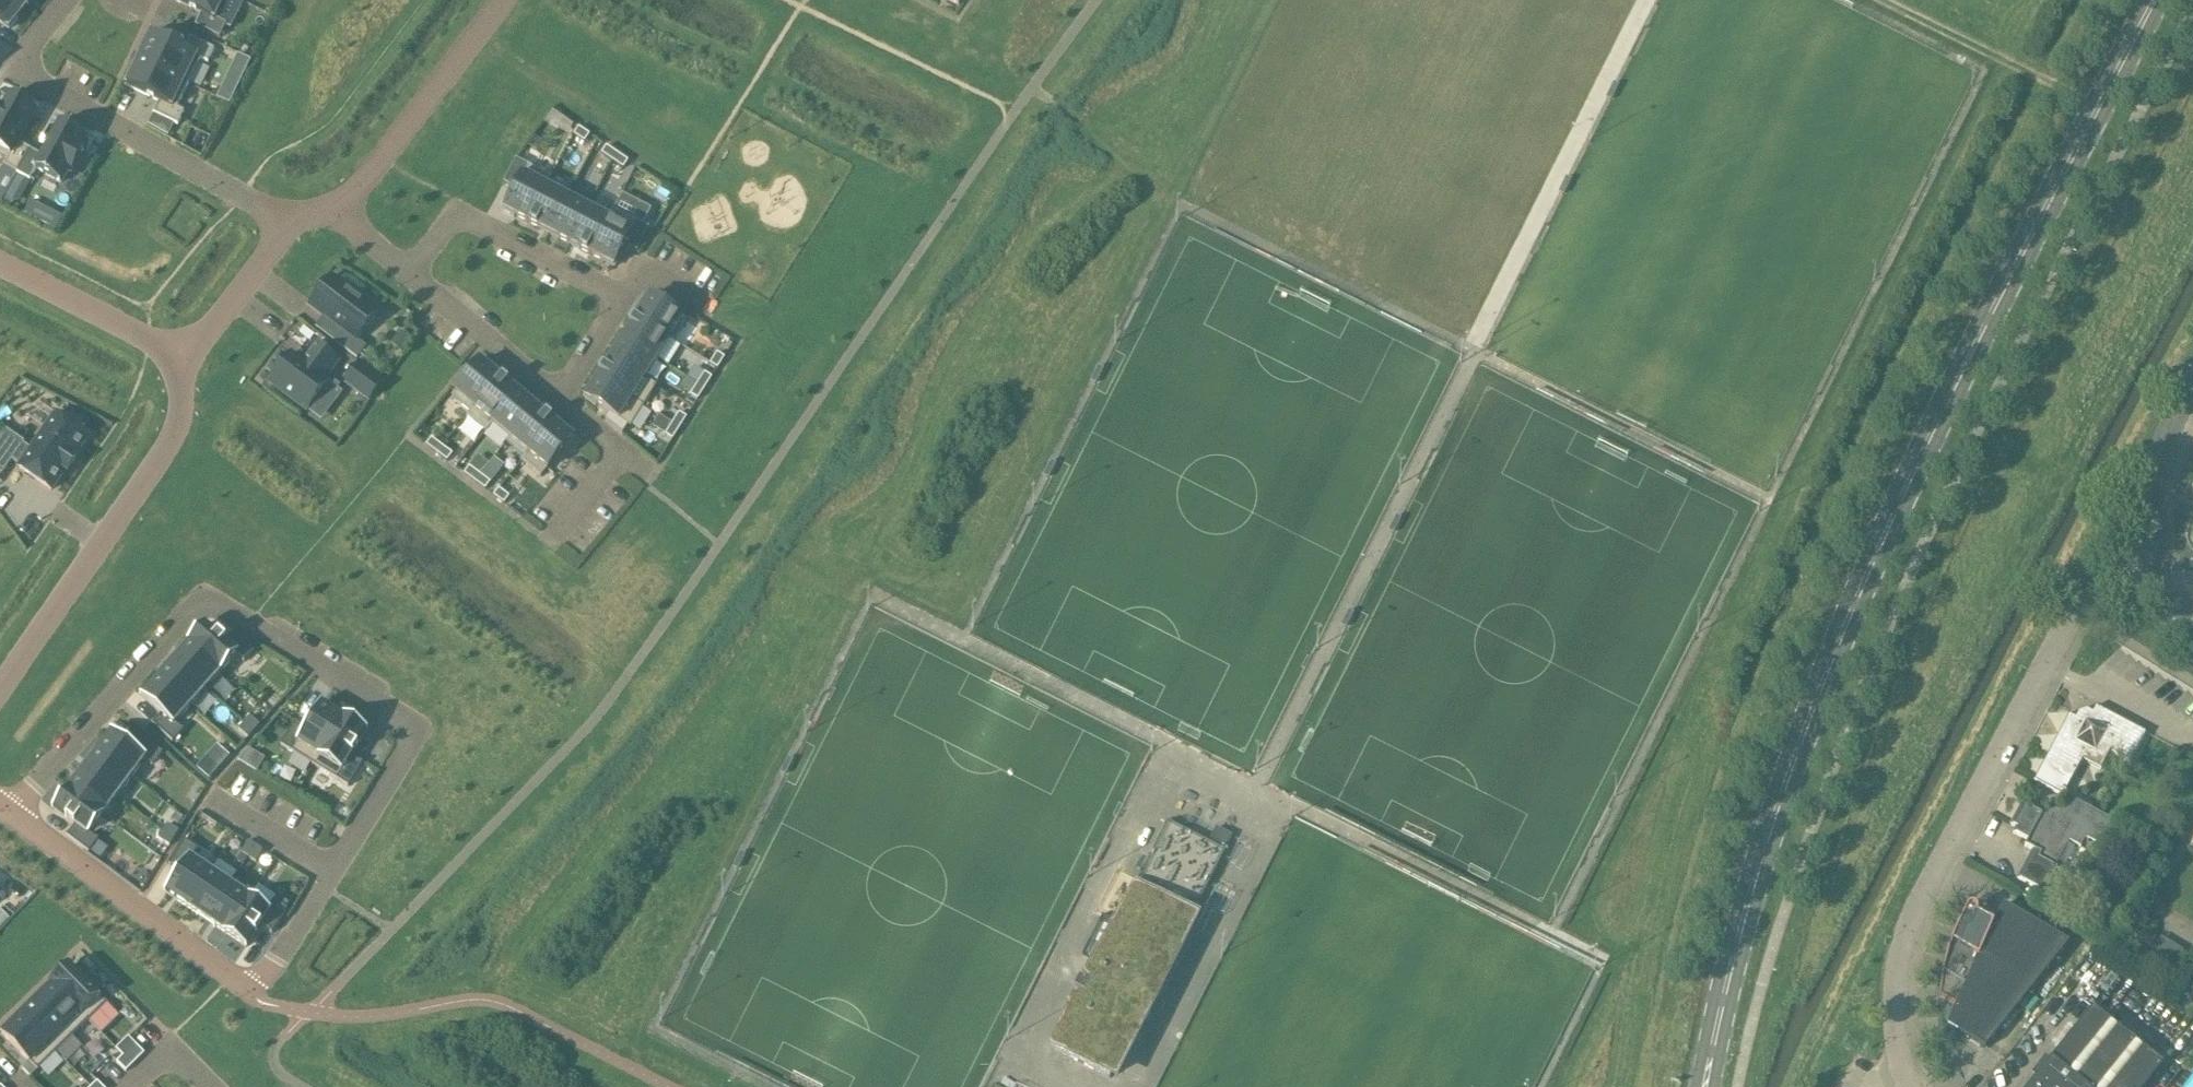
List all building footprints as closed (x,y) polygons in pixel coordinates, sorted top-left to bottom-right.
[(9,29),(27,7),(19,0),(0,0),(0,22),(9,29)] [(215,19),(224,0),(175,0),(202,13),(215,19)] [(215,19),(202,13),(196,26),(220,38),(227,24),(215,19)] [(152,35),(140,60),(189,84),(201,60),(201,59),(184,51),(152,35)] [(190,37),(184,51),(201,59),(201,60),(208,63),(215,49),(190,37)] [(232,66),(246,72),(251,60),(238,54),(232,66)] [(178,108),(189,84),(140,60),(127,86),(159,101),(177,110),(178,108)] [(230,104),(235,95),(221,89),(217,97),(230,104)] [(8,159),(10,154),(12,155),(18,143),(36,111),(10,97),(3,108),(0,107),(0,155),(8,159)] [(178,108),(177,110),(159,101),(153,114),(178,125),(185,112),(178,108)] [(59,125),(42,156),(35,168),(37,169),(62,182),(68,170),(72,172),(83,152),(79,150),(85,139),(59,125)] [(579,128),(575,135),(585,142),(590,135),(579,128)] [(5,166),(17,173),(30,149),(18,143),(12,155),(10,154),(8,159),(4,166),(5,166)] [(618,154),(607,147),(602,154),(613,161),(618,154)] [(42,156),(30,149),(17,173),(30,181),(37,169),(35,168),(42,156)] [(624,168),(628,161),(618,154),(613,161),(624,168)] [(528,165),(516,159),(504,183),(516,189),(528,165)] [(516,189),(505,210),(528,222),(547,186),(548,187),(552,177),(528,165),(516,189)] [(17,175),(6,196),(17,202),(28,180),(17,175)] [(0,184),(0,201),(2,202),(9,189),(0,184)] [(549,233),(568,197),(548,187),(547,186),(528,222),(549,233)] [(589,208),(588,207),(568,197),(549,233),(570,244),(589,208)] [(612,214),(611,213),(590,202),(588,207),(589,208),(570,244),(591,255),(612,214)] [(614,267),(625,246),(638,221),(613,209),(611,213),(612,214),(591,255),(614,267)] [(51,211),(44,224),(55,231),(63,217),(51,211)] [(650,228),(638,221),(625,246),(637,252),(650,228)] [(343,331),(335,342),(358,359),(367,347),(357,339),(378,311),(373,307),(376,304),(363,294),(360,297),(332,276),(310,306),(343,331)] [(688,321),(649,297),(636,317),(671,338),(670,340),(674,342),(688,321)] [(624,337),(658,358),(670,340),(671,338),(636,317),(624,337)] [(611,357),(645,378),(658,358),(624,337),(611,357)] [(304,362),(292,353),(270,382),(308,410),(329,381),(326,378),(339,361),(317,344),(304,362)] [(718,368),(725,358),(717,353),(711,364),(718,368)] [(633,398),(645,378),(611,357),(599,377),(633,398)] [(452,396),(470,411),(471,412),(500,377),(482,361),(452,396)] [(357,363),(343,382),(370,402),(384,383),(357,363)] [(698,384),(705,388),(712,377),(705,373),(698,384)] [(467,415),(487,432),(494,424),(493,423),(518,392),(500,377),(471,412),(470,411),(467,415)] [(599,377),(585,398),(603,409),(621,420),(624,422),(638,400),(633,398),(599,377)] [(705,388),(698,384),(691,395),(698,399),(705,388)] [(537,407),(518,392),(493,423),(494,424),(510,437),(511,438),(537,407)] [(511,438),(510,437),(507,442),(524,457),(525,457),(555,422),(537,407),(511,438)] [(680,413),(673,424),(680,428),(687,417),(680,413)] [(0,440),(0,473),(3,474),(12,460),(21,466),(20,468),(52,490),(66,470),(68,471),(77,458),(75,456),(89,436),(57,414),(32,449),(24,444),(25,442),(7,430),(0,440)] [(525,457),(524,457),(521,461),(541,477),(574,438),(555,422),(525,457)] [(680,428),(673,424),(666,435),(673,439),(680,428)] [(442,446),(432,438),(427,445),(437,453),(442,446)] [(442,446),(437,453),(448,461),(453,454),(442,446)] [(480,474),(470,466),(464,473),(475,481),(480,474)] [(480,475),(475,481),(486,489),(491,482),(480,475)] [(509,497),(499,489),(494,496),(504,503),(509,497)] [(206,657),(222,671),(237,655),(239,653),(225,641),(206,624),(198,633),(190,643),(206,657)] [(239,653),(237,655),(245,662),(256,649),(235,630),(225,641),(239,653)] [(190,643),(174,660),(190,674),(206,689),(222,671),(206,657),(190,643)] [(191,706),(206,689),(190,674),(174,660),(159,678),(175,692),(191,706)] [(142,696),(161,713),(174,725),(176,723),(191,706),(175,692),(159,678),(142,696)] [(302,742),(322,754),(334,735),(345,717),(323,703),(308,728),(300,740),(302,742)] [(2069,714),(2034,779),(2034,780),(2064,796),(2083,760),(2101,769),(2110,751),(2131,762),(2146,733),(2096,706),(2093,712),(2087,709),(2078,712),(2075,717),(2069,714)] [(176,723),(174,725),(161,713),(151,724),(172,743),(184,730),(176,723)] [(250,716),(245,723),(254,731),(260,725),(250,716)] [(342,766),(344,768),(352,755),(367,730),(345,717),(334,735),(322,754),(342,766)] [(300,740),(308,728),(295,720),(280,744),(295,753),(302,742),(300,740)] [(248,738),(254,731),(245,723),(239,729),(248,738)] [(132,778),(145,760),(146,758),(132,747),(112,732),(97,752),(114,765),(132,778)] [(132,747),(146,758),(145,760),(153,766),(164,752),(141,735),(132,747)] [(209,777),(229,755),(217,744),(196,766),(209,777)] [(100,784),(118,797),(132,778),(114,765),(97,752),(83,771),(100,784)] [(364,763),(352,755),(344,768),(342,766),(335,778),(350,787),(364,763)] [(86,803),(104,815),(118,797),(100,784),(83,771),(69,790),(86,803)] [(86,803),(69,790),(54,810),(75,825),(89,835),(90,833),(104,815),(86,803)] [(2033,850),(2018,878),(2045,893),(2058,868),(2055,867),(2057,864),(2059,865),(2071,842),(2081,847),(2085,838),(2102,847),(2115,822),(2070,798),(2064,810),(2046,816),(2027,806),(2018,809),(2010,824),(2016,827),(2013,833),(2028,840),(2025,846),(2033,850)] [(1110,1078),(1139,1021),(1144,1010),(1225,851),(1209,842),(1167,821),(1052,1049),(1078,1062),(1081,1055),(1088,1059),(1085,1065),(1110,1078)] [(168,824),(163,831),(175,838),(179,831),(168,824)] [(99,839),(90,833),(89,835),(75,825),(66,836),(88,853),(99,839)] [(1216,827),(1209,842),(1225,851),(1233,835),(1216,827)] [(159,839),(170,846),(175,838),(163,831),(159,839)] [(181,872),(190,857),(193,859),(198,850),(184,840),(168,864),(181,872)] [(241,853),(249,857),(256,846),(248,842),(241,853)] [(257,862),(263,851),(256,846),(249,857),(257,862)] [(190,857),(181,872),(166,893),(187,907),(199,889),(211,871),(193,859),(190,857)] [(199,889),(187,907),(207,920),(219,902),(231,884),(211,871),(199,889)] [(219,902),(207,920),(226,933),(238,915),(250,897),(231,884),(219,902)] [(269,910),(250,897),(238,915),(226,933),(247,947),(261,926),(271,911),(269,910)] [(269,910),(271,911),(261,926),(273,934),(289,911),(274,901),(269,910)] [(1942,972),(1939,995),(1956,1005),(1947,1026),(1985,1048),(2069,943),(2004,905),(1993,924),(1977,915),(1977,914),(1977,913),(1977,912),(1977,911),(1977,910),(1977,909),(1976,908),(1975,908),(1974,907),(1972,907),(1971,907),(1970,907),(1969,908),(1968,908),(1967,910),(1960,922),(1957,929),(1948,949),(1942,972)] [(71,966),(52,984),(89,1021),(108,1003),(100,996),(71,966)] [(52,985),(37,1000),(73,1036),(88,1022),(89,1021),(52,984),(51,985),(52,985)] [(37,1000),(21,1016),(57,1052),(73,1036),(37,1000)] [(2029,1086),(2144,1086),(2163,1064),(2092,1008),(2029,1086)] [(21,1016),(3,1034),(31,1062),(38,1070),(57,1052),(21,1016)] [(130,1050),(124,1056),(133,1065),(139,1059),(130,1050)] [(124,1056),(118,1062),(126,1071),(133,1065),(124,1056)]
